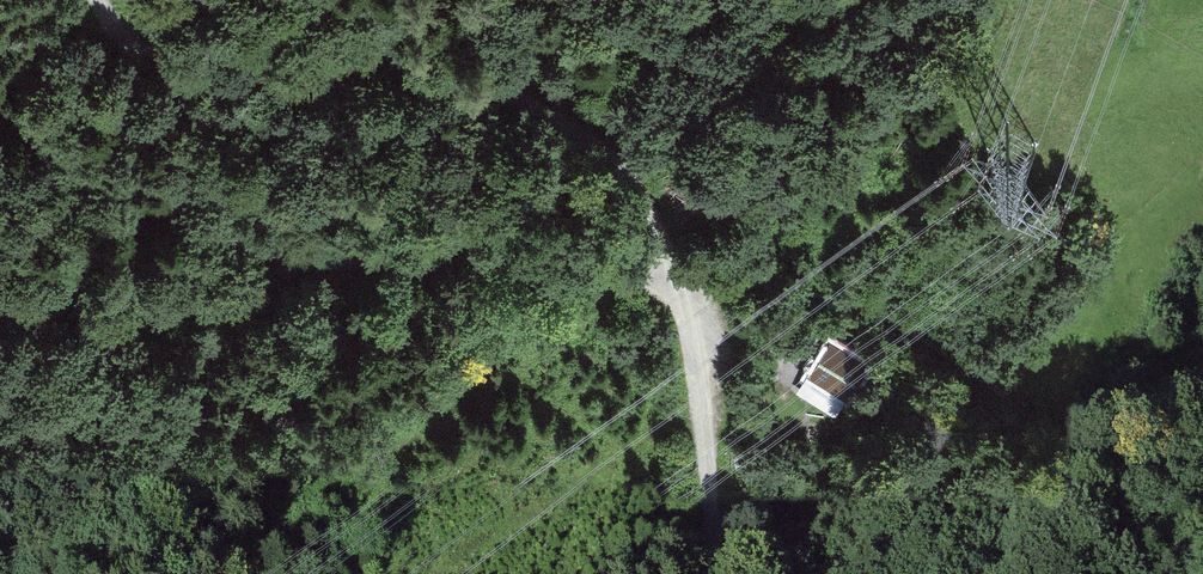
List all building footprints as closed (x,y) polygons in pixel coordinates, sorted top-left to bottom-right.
[(820,356),(798,393),(836,416),(859,379),(820,356)]
